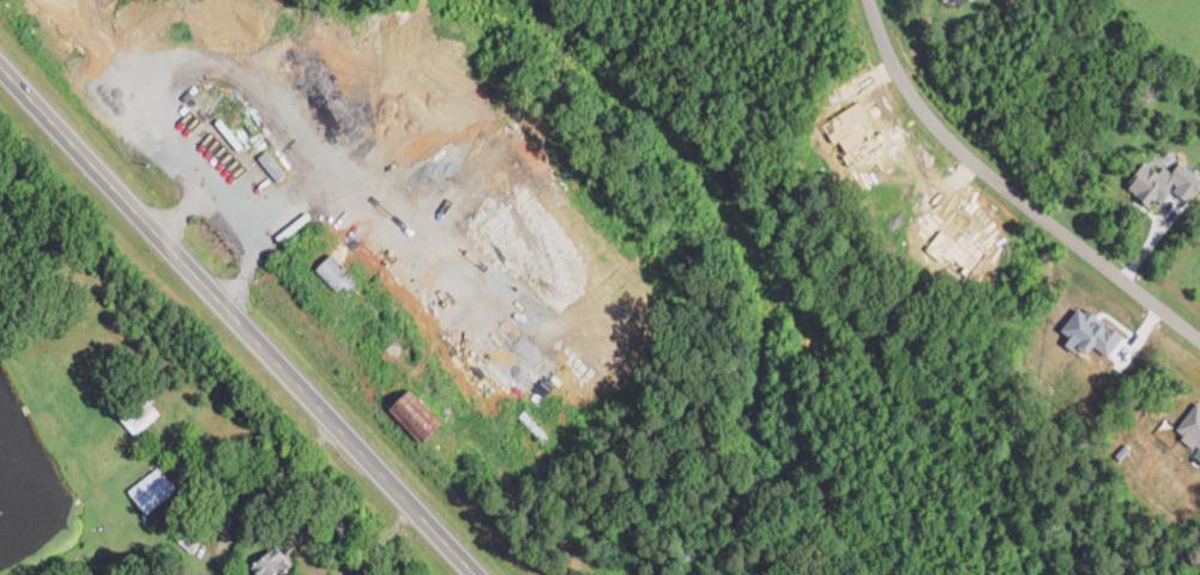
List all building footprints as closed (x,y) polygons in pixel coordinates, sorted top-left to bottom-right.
[(1151,206),(1159,198),(1163,203),(1178,189),(1188,199),(1199,188),(1199,178),(1186,162),(1174,173),(1167,166),(1161,172),(1155,165),(1132,186),(1151,206)] [(1096,354),(1101,347),(1111,355),(1125,336),(1084,307),(1068,331),(1077,337),(1072,344),(1083,352),(1086,347),(1096,354)] [(410,425),(415,420),(433,440),(449,426),(419,393),(399,412),(410,425)] [(1199,446),(1199,399),(1198,398),(1178,433),(1199,446)] [(131,491),(151,513),(180,487),(160,465),(131,491)] [(292,566),(283,558),(289,552),(279,542),(255,565),(260,571),(255,574),(283,574),(292,566)]
